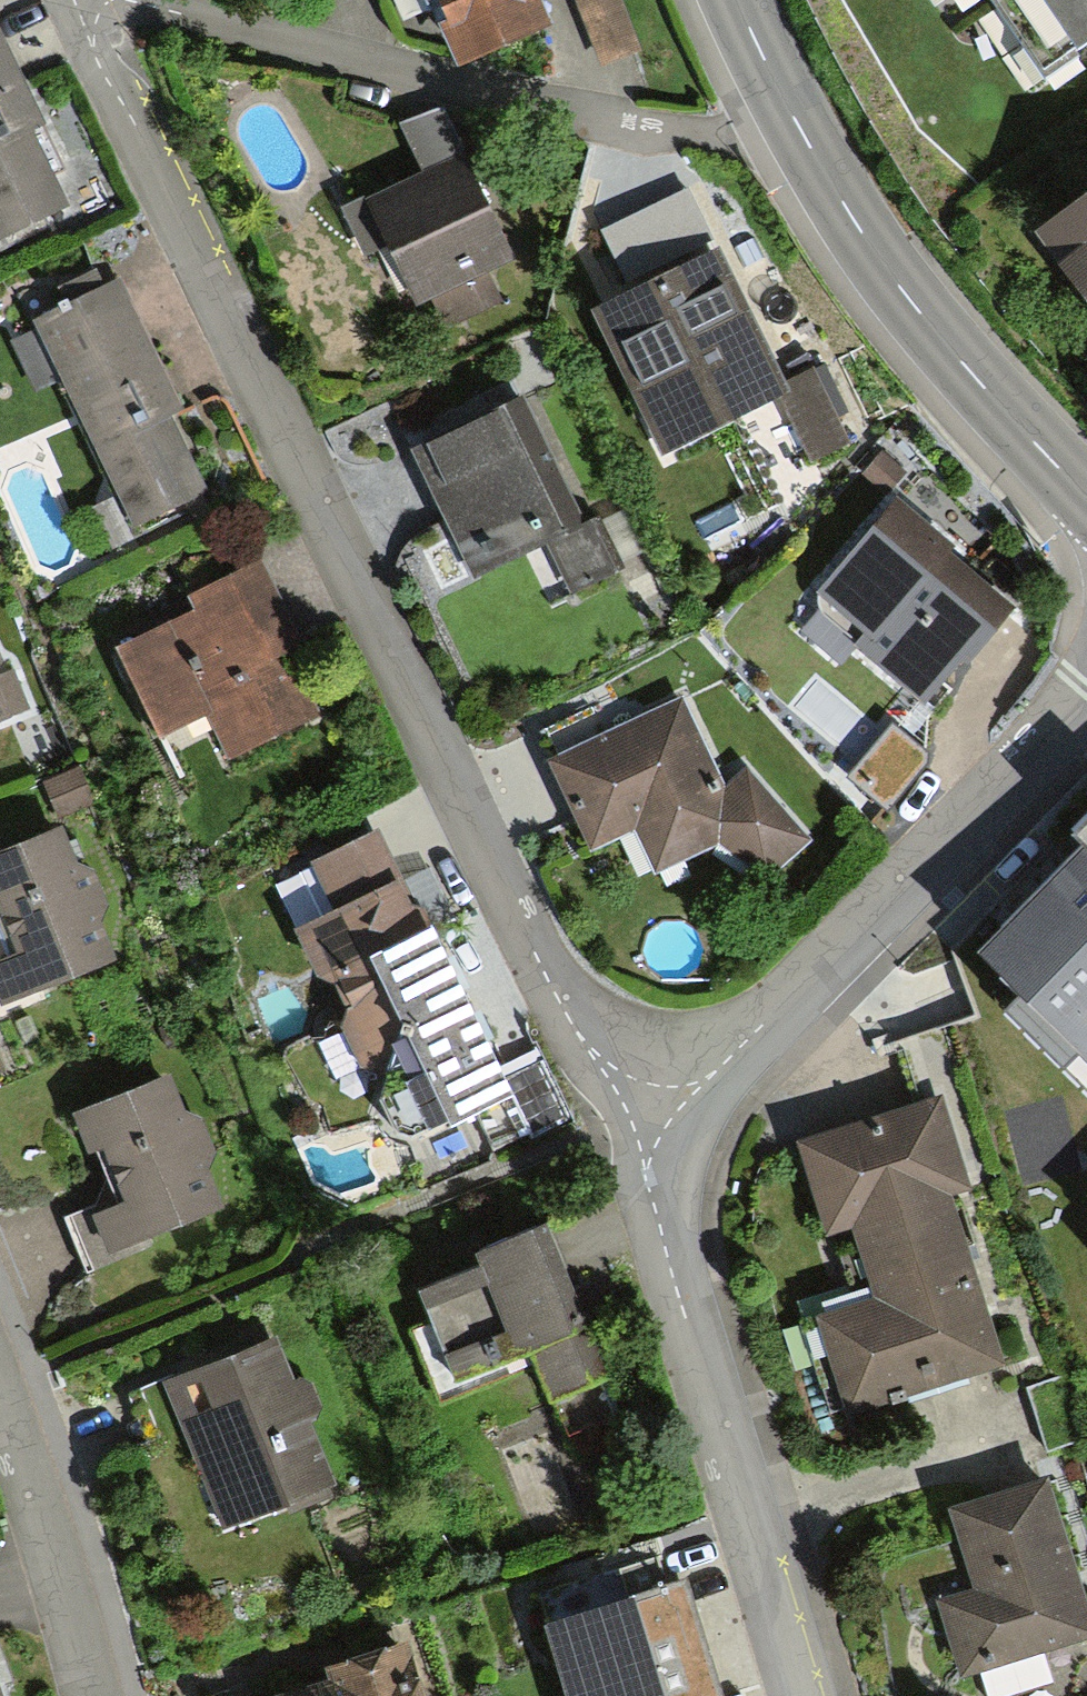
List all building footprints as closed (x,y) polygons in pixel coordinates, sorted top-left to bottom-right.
[(449,49),(532,8),(528,0),(425,0),(449,49)] [(594,54),(626,40),(609,0),(572,0),(594,54)] [(1041,70),(1086,39),(1086,0),(994,0),(1041,70)] [(53,202),(15,123),(28,117),(0,59),(0,228),(53,202)] [(418,171),(341,205),(387,308),(424,291),(440,325),(490,303),(474,267),(498,257),(432,108),(396,123),(418,171)] [(1044,229),(1086,292),(1086,200),(1044,229)] [(707,258),(597,316),(667,448),(777,390),(707,258)] [(55,375),(125,522),(195,489),(158,412),(172,405),(114,285),(96,293),(87,274),(53,290),(59,302),(25,318),(34,335),(11,346),(30,387),(55,375)] [(811,389),(782,400),(803,453),(831,442),(811,389)] [(501,408),(412,449),(467,569),(540,536),(565,589),(605,570),(584,525),(560,536),(501,408)] [(922,692),(998,603),(885,507),(809,595),(922,692)] [(253,575),(112,647),(151,723),(194,701),(224,758),(305,717),(271,650),(287,642),(253,575)] [(674,703),(549,760),(587,843),(632,823),(651,864),(708,837),(759,874),(795,843),(735,772),(714,792),(674,703)] [(68,770),(38,783),(51,812),(81,799),(68,770)] [(1086,1050),(1086,803),(1067,823),(1081,837),(978,942),(1086,1050)] [(0,855),(0,991),(101,952),(87,917),(93,904),(83,879),(71,876),(55,834),(0,855)] [(449,1133),(455,1141),(481,1128),(494,1154),(569,1119),(540,1056),(501,1076),(451,976),(411,894),(382,836),(307,870),(332,922),(297,938),(366,1077),(391,1084),(385,1111),(403,1145),(418,1147),(449,1133)] [(158,1076),(71,1111),(110,1207),(95,1214),(109,1249),(211,1208),(194,1165),(199,1153),(189,1129),(177,1124),(158,1076)] [(841,1404),(986,1360),(935,1189),(954,1183),(929,1100),(798,1139),(824,1226),(848,1219),(872,1298),(815,1315),(841,1404)] [(545,1390),(594,1371),(538,1227),(478,1250),(485,1268),(417,1294),(447,1371),(526,1340),(545,1390)] [(163,1382),(219,1527),(322,1487),(298,1424),(308,1410),(301,1391),(284,1388),(266,1343),(163,1382)] [(588,1521),(573,1448),(519,1458),(533,1532),(588,1521)] [(1084,1632),(1039,1481),(949,1508),(974,1593),(936,1604),(956,1670),(1084,1632)] [(548,1623),(572,1695),(717,1695),(680,1581),(548,1623)] [(272,1695),(408,1695),(394,1648),(323,1669),(326,1680),(272,1695)]
